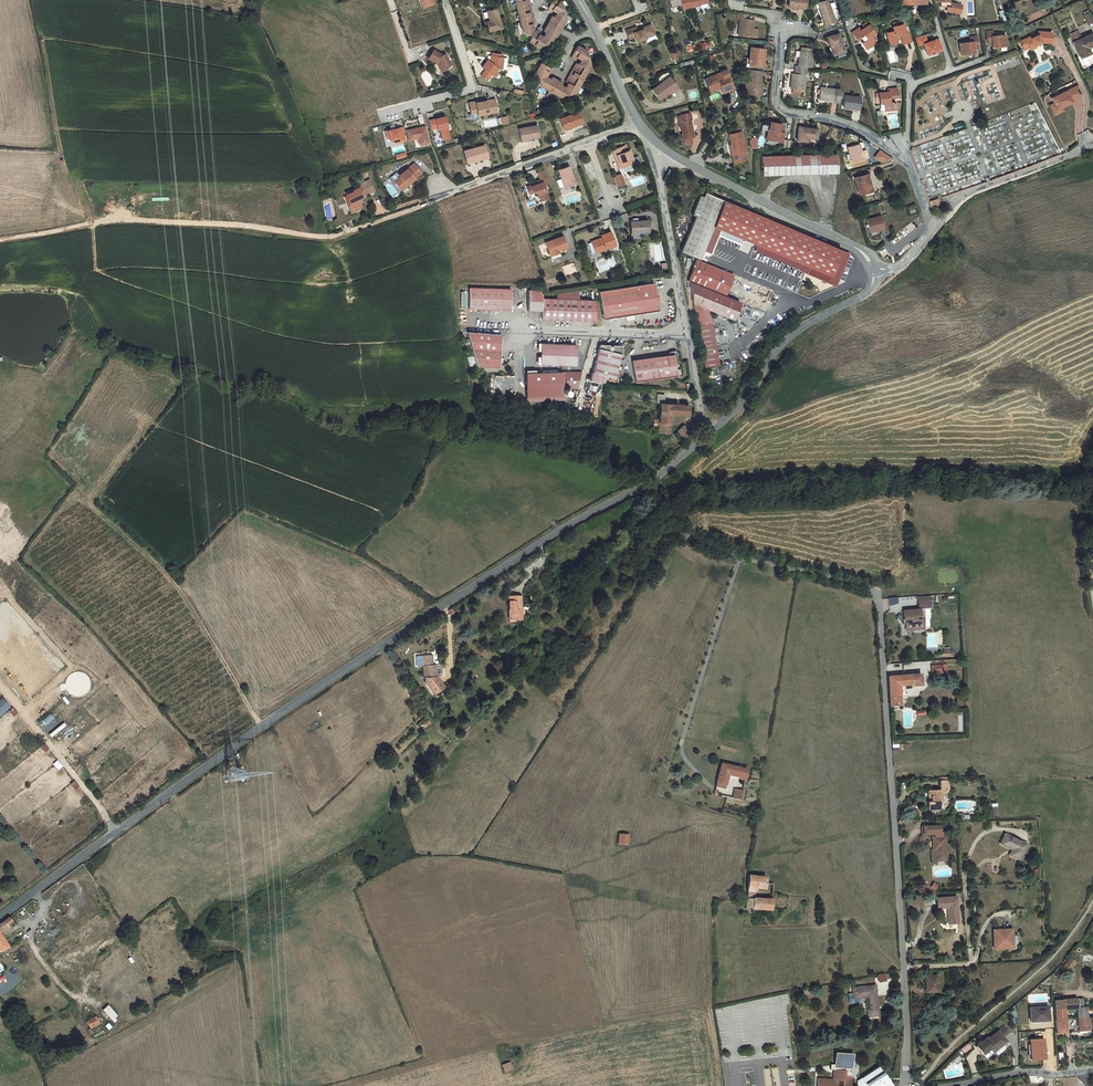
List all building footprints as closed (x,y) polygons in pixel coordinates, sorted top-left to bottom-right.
[(416,2),(418,1),(420,7),(422,13),(433,9),(430,0),(415,0),(416,2)] [(520,42),(523,41),(523,43),(528,45),(531,38),(529,37),(530,33),(532,32),(530,25),(528,26),(524,10),(526,10),(524,0),(510,0),(520,42)] [(669,8),(679,6),(680,6),(678,0),(666,0),(669,8)] [(679,6),(681,17),(690,15),(690,16),(699,14),(699,13),(707,11),(704,0),(703,0),(696,2),(696,3),(687,5),(687,4),(680,6),(679,6)] [(807,0),(791,0),(790,6),(794,7),(794,9),(800,9),(800,8),(806,8),(807,0)] [(939,4),(938,10),(945,11),(945,13),(961,14),(962,6),(949,5),(949,0),(947,0),(946,5),(939,4)] [(835,22),(828,1),(819,4),(825,26),(835,22)] [(547,28),(545,30),(558,37),(564,26),(560,15),(549,9),(542,22),(546,24),(548,22),(549,24),(551,24),(552,27),(550,27),(549,29),(547,28)] [(1082,14),(1086,24),(1092,22),(1088,11),(1082,14)] [(745,22),(745,17),(736,16),(736,21),(740,21),(739,37),(750,38),(750,31),(752,31),(752,22),(745,22)] [(494,18),(485,20),(488,30),(484,31),(487,41),(500,38),(494,18)] [(877,35),(870,25),(862,30),(860,28),(853,32),(858,39),(861,37),(861,39),(862,39),(863,40),(865,41),(866,42),(864,44),(868,50),(877,43),(874,37),(877,35)] [(907,34),(904,25),(894,28),(895,33),(888,35),(891,47),(898,44),(898,42),(903,41),(904,45),(912,42),(910,34),(907,34)] [(558,37),(545,30),(541,37),(554,45),(558,37)] [(994,37),(994,32),(987,32),(989,45),(993,44),(994,48),(1006,47),(1005,35),(994,37)] [(1054,34),(1040,33),(1040,36),(1033,39),(1032,37),(1021,42),(1024,47),(1026,46),(1027,50),(1032,48),(1033,50),(1037,48),(1036,46),(1044,43),(1053,44),(1054,34)] [(845,52),(839,35),(829,39),(832,48),(834,47),(837,55),(845,52)] [(929,44),(926,35),(916,38),(918,46),(926,44),(929,56),(944,52),(941,41),(929,44)] [(636,38),(625,41),(628,51),(635,49),(636,54),(646,51),(645,50),(645,48),(654,45),(652,37),(651,36),(641,39),(642,41),(637,42),(636,38)] [(548,56),(554,45),(541,37),(539,40),(542,42),(541,44),(542,45),(538,47),(538,45),(535,44),(537,42),(533,40),(525,53),(536,60),(548,56)] [(972,38),(972,43),(960,44),(962,56),(976,54),(975,50),(980,49),(978,37),(972,38)] [(700,49),(710,46),(709,41),(698,44),(700,49)] [(1083,64),(1092,60),(1091,55),(1092,54),(1092,47),(1091,43),(1076,49),(1083,64)] [(764,64),(765,50),(752,49),(751,63),(764,64)] [(793,78),(803,79),(806,79),(807,70),(808,70),(810,56),(799,54),(797,69),(794,69),(793,78)] [(584,59),(576,55),(569,67),(573,69),(574,67),(576,68),(578,67),(579,71),(576,72),(577,74),(574,72),(564,91),(566,92),(565,94),(565,96),(562,97),(561,95),(560,94),(561,92),(556,89),(549,102),(559,107),(574,103),(588,76),(584,59)] [(447,77),(442,66),(439,67),(430,61),(424,69),(434,75),(435,74),(436,75),(436,77),(439,83),(445,80),(444,78),(447,77)] [(487,74),(484,71),(479,78),(482,81),(478,87),(484,92),(488,86),(489,87),(493,82),(494,80),(498,80),(500,69),(498,68),(489,67),(488,67),(487,71),(488,72),(487,74)] [(708,84),(710,92),(721,88),(723,94),(733,90),(728,77),(730,76),(727,70),(721,73),(721,74),(710,78),(712,83),(708,84)] [(759,87),(761,72),(751,71),(749,95),(758,96),(759,87)] [(538,96),(546,100),(552,87),(550,86),(549,89),(546,87),(543,89),(542,85),(545,84),(546,82),(548,83),(551,80),(538,73),(533,80),(538,96)] [(801,95),(803,79),(793,78),(792,77),(790,94),(801,95)] [(1061,105),(1082,97),(1077,85),(1049,96),(1051,103),(1048,104),(1053,115),(1063,111),(1061,105)] [(556,89),(552,87),(546,100),(549,102),(556,89)] [(669,106),(679,99),(671,87),(669,89),(675,97),(667,103),(668,105),(669,106)] [(890,92),(880,93),(881,104),(885,104),(887,112),(898,111),(897,103),(895,103),(895,98),(899,98),(898,88),(889,89),(890,92)] [(658,112),(668,105),(667,103),(675,97),(669,89),(651,101),(658,112)] [(820,103),(841,105),(842,94),(821,92),(820,103)] [(861,114),(862,102),(848,100),(847,111),(852,112),(852,114),(861,114)] [(473,113),(466,114),(468,125),(465,126),(466,130),(467,131),(475,129),(475,126),(494,123),(492,111),(476,114),(473,114),(473,113)] [(692,113),(682,115),(682,116),(683,121),(681,122),(681,127),(683,133),(681,134),(682,139),(683,139),(684,144),(692,142),(691,137),(694,137),(691,120),(694,119),(692,113)] [(555,129),(559,139),(568,136),(577,133),(573,122),(555,129)] [(783,141),(784,133),(780,133),(782,124),(771,123),(768,139),(783,141)] [(441,126),(425,131),(427,139),(433,137),(434,139),(436,138),(440,148),(447,146),(441,126)] [(816,139),(818,129),(802,127),(800,141),(807,142),(808,138),(816,139)] [(421,132),(402,137),(405,146),(414,144),(416,151),(425,148),(421,132)] [(748,153),(743,132),(731,135),(735,156),(734,156),(735,164),(748,161),(747,153),(748,153)] [(398,134),(381,139),(383,146),(388,149),(390,148),(391,151),(401,148),(398,134)] [(514,138),(515,148),(524,147),(524,149),(534,147),(532,136),(514,138)] [(868,159),(865,149),(862,150),(860,145),(848,149),(852,163),(868,159)] [(892,159),(880,150),(874,157),(882,162),(892,159)] [(459,161),(462,170),(472,168),(473,171),(484,167),(481,155),(459,161)] [(839,175),(839,155),(764,158),(765,177),(839,175)] [(611,159),(613,165),(615,164),(618,171),(616,172),(618,177),(620,177),(630,172),(631,172),(630,168),(631,167),(628,158),(619,156),(611,159)] [(474,173),(473,171),(472,168),(462,170),(463,176),(474,173)] [(630,172),(620,177),(622,181),(632,177),(630,172)] [(874,190),(869,175),(857,178),(861,194),(874,190)] [(411,176),(391,192),(399,202),(419,185),(411,176)] [(568,177),(557,180),(565,199),(575,195),(568,177)] [(538,183),(541,190),(548,187),(545,180),(538,183)] [(620,183),(613,186),(616,195),(623,192),(620,183)] [(538,194),(528,198),(530,204),(535,202),(538,203),(541,211),(548,208),(544,198),(546,198),(545,195),(550,193),(548,187),(541,190),(537,192),(538,194)] [(366,192),(354,197),(350,202),(351,205),(341,208),(343,213),(347,212),(350,221),(351,220),(356,223),(358,217),(355,209),(371,203),(366,192)] [(941,207),(939,201),(930,204),(932,210),(941,207)] [(717,235),(727,211),(708,204),(686,261),(704,268),(707,260),(715,263),(723,244),(746,253),(748,248),(717,235)] [(840,294),(854,261),(727,211),(717,235),(748,248),(762,253),(760,261),(808,279),(807,281),(840,294)] [(340,229),(336,213),(332,214),(334,231),(331,232),(330,233),(331,239),(348,232),(346,227),(340,229)] [(886,229),(883,217),(868,221),(872,233),(886,229)] [(632,231),(633,243),(642,242),(650,242),(649,230),(640,231),(634,231),(632,231)] [(598,249),(592,252),(599,264),(618,255),(612,241),(603,244),(604,247),(605,249),(599,252),(598,249)] [(551,265),(558,263),(570,258),(564,247),(546,254),(551,265)] [(573,262),(563,266),(567,275),(576,271),(573,262)] [(736,283),(701,269),(693,290),(695,291),(695,290),(710,296),(710,298),(727,305),(736,283)] [(695,290),(695,291),(704,376),(718,375),(712,319),(710,298),(710,296),(695,290)] [(602,302),(605,322),(611,321),(613,329),(661,321),(659,310),(661,310),(660,303),(658,304),(657,293),(602,302)] [(727,305),(710,298),(712,319),(735,328),(742,311),(727,305)] [(513,300),(471,299),(471,320),(512,322),(513,300)] [(543,331),(555,331),(597,333),(595,313),(544,310),(544,302),(530,301),(529,323),(543,323),(543,331)] [(502,346),(469,343),(476,376),(500,377),(502,346)] [(539,375),(573,376),(574,355),(539,354),(539,375)] [(622,354),(599,354),(593,382),(591,382),(590,390),(601,393),(602,385),(615,387),(622,354)] [(667,367),(633,372),(636,393),(677,387),(674,366),(667,367)] [(562,382),(525,384),(526,407),(570,406),(569,398),(562,399),(562,382)] [(669,405),(660,405),(659,414),(663,414),(662,427),(661,427),(661,430),(656,430),(656,437),(663,437),(663,444),(673,444),(674,425),(691,426),(692,415),(669,414),(669,405)] [(688,438),(683,443),(689,450),(695,445),(688,438)] [(920,636),(919,627),(932,626),(932,617),(917,619),(918,627),(903,628),(903,636),(906,636),(907,639),(905,639),(906,648),(913,647),(913,644),(924,643),(923,636),(920,636)] [(520,628),(520,618),(508,618),(507,640),(514,640),(513,641),(518,641),(518,637),(520,637),(521,632),(518,631),(518,628),(520,628)] [(430,672),(422,673),(423,695),(424,695),(424,699),(432,711),(442,704),(435,694),(434,683),(431,683),(430,672)] [(947,683),(940,683),(940,691),(948,690),(947,683)] [(924,693),(890,696),(893,726),(905,725),(903,705),(915,704),(917,705),(925,704),(924,693)] [(11,706),(1,696),(0,697),(0,716),(11,706)] [(745,773),(746,765),(720,759),(715,782),(724,784),(727,770),(745,773)] [(59,760),(54,763),(58,770),(63,767),(59,760)] [(924,802),(924,810),(938,810),(937,802),(941,801),(941,793),(948,793),(947,777),(937,777),(938,790),(926,790),(927,802),(924,802)] [(740,796),(743,786),(734,784),(731,794),(740,796)] [(281,793),(278,786),(272,788),(276,795),(281,793)] [(965,797),(957,797),(957,807),(945,808),(945,819),(943,819),(944,825),(956,825),(956,818),(959,818),(959,809),(966,809),(965,797)] [(618,834),(617,844),(626,845),(627,835),(618,834)] [(943,843),(927,843),(928,852),(938,851),(938,854),(936,854),(936,867),(939,867),(939,878),(951,877),(949,853),(946,853),(946,850),(943,850),(943,843)] [(1030,862),(1008,852),(1004,859),(1012,863),(1009,870),(1023,876),(1030,862)] [(765,874),(747,872),(745,889),(754,890),(755,885),(764,887),(765,881),(765,874)] [(772,896),(745,894),(744,905),(770,907),(772,896)] [(959,938),(957,912),(939,913),(940,923),(949,922),(950,939),(957,938),(959,938)] [(1017,943),(1000,945),(1001,962),(1011,962),(1010,959),(1013,958),(1013,957),(1016,957),(1015,955),(1018,954),(1017,943)] [(1067,964),(1060,972),(1066,976),(1072,968),(1067,964)] [(884,973),(877,975),(878,983),(886,981),(884,973)] [(923,993),(936,993),(936,975),(922,975),(923,993)] [(1086,999),(1055,1002),(1058,1033),(1068,1032),(1065,1009),(1079,1007),(1081,1030),(1091,1029),(1089,1006),(1086,1007),(1086,999)] [(946,1018),(943,1000),(930,1002),(933,1021),(946,1018)] [(882,1001),(858,1002),(858,1013),(870,1013),(870,1032),(882,1032),(882,1001)] [(819,1010),(818,1002),(810,1003),(812,1011),(819,1010)] [(109,1023),(105,1026),(109,1029),(120,1019),(108,1005),(100,1012),(109,1023)] [(1050,1007),(1032,1009),(1033,1022),(1051,1020),(1050,1007)] [(86,1021),(90,1029),(100,1024),(96,1016),(86,1021)] [(1007,1030),(1004,1026),(985,1043),(984,1041),(976,1048),(977,1049),(986,1059),(1006,1042),(1001,1036),(1007,1030)] [(92,1039),(88,1032),(81,1036),(85,1043),(92,1039)] [(1045,1039),(1031,1040),(1032,1060),(1046,1059),(1045,1039)] [(834,1054),(833,1080),(817,1079),(817,1085),(850,1085),(850,1076),(850,1071),(850,1056),(834,1054)] [(957,1055),(952,1061),(956,1064),(961,1059),(957,1055)] [(509,1062),(500,1065),(504,1074),(512,1071),(509,1062)] [(857,1081),(857,1085),(888,1085),(876,1067),(857,1081)]
